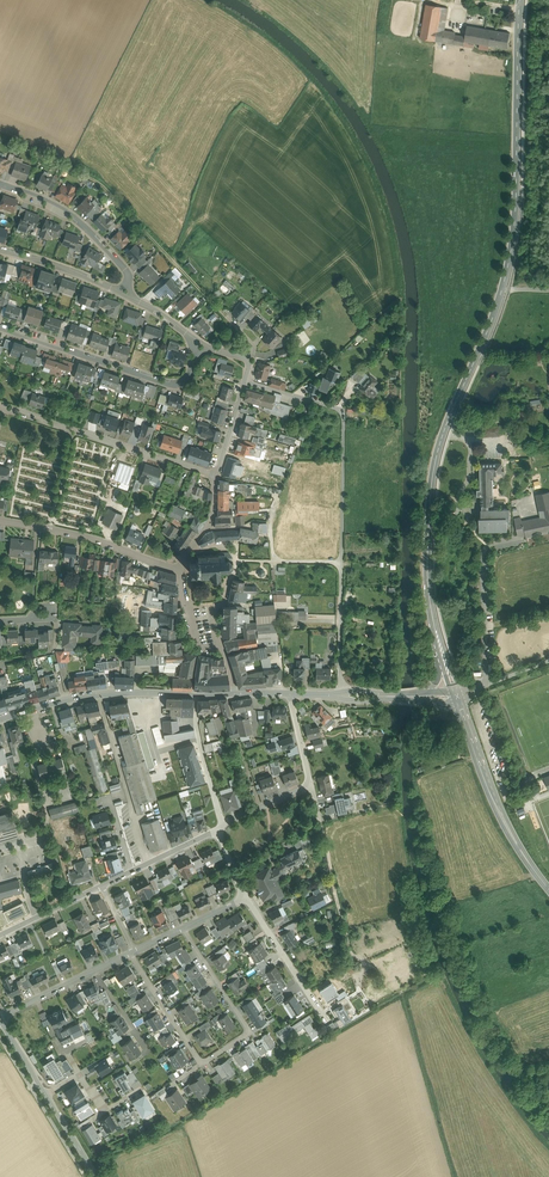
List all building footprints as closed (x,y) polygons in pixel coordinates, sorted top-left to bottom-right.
[(442,7),(426,4),(420,38),(436,41),(442,7)] [(455,33),(444,31),(448,8),(442,7),(436,41),(453,44),(455,34),(455,33)] [(465,36),(465,41),(488,45),(491,30),(467,25),(465,36)] [(510,33),(491,30),(488,45),(507,48),(510,33)] [(465,41),(465,36),(455,34),(453,44),(464,46),(465,41)] [(486,54),(471,52),(470,60),(485,61),(486,54)] [(17,162),(16,161),(14,165),(11,175),(26,180),(30,167),(17,162)] [(47,177),(42,175),(37,185),(46,190),(46,189),(50,182),(51,180),(48,178),(49,178),(47,177)] [(55,184),(52,191),(58,194),(62,186),(59,185),(60,183),(57,181),(55,184)] [(55,184),(50,182),(46,189),(51,192),(52,191),(55,184)] [(58,194),(56,196),(61,199),(68,203),(73,192),(74,188),(69,185),(67,189),(62,186),(58,194)] [(2,202),(0,207),(13,212),(14,208),(16,204),(17,200),(4,196),(2,202)] [(85,198),(78,206),(86,213),(92,207),(95,211),(97,209),(99,207),(96,204),(96,203),(93,200),(91,203),(90,202),(89,202),(85,198)] [(92,207),(86,213),(90,217),(95,211),(92,207)] [(27,210),(21,208),(20,210),(18,216),(21,217),(22,216),(25,218),(27,212),(26,212),(27,210)] [(95,211),(90,217),(92,220),(100,212),(97,209),(95,211)] [(105,211),(94,222),(103,231),(106,227),(107,228),(113,221),(108,216),(109,215),(109,214),(106,211),(105,211)] [(39,216),(27,212),(25,218),(22,216),(21,217),(17,229),(26,232),(28,226),(35,228),(39,216)] [(40,236),(46,239),(48,233),(57,237),(57,236),(60,229),(60,226),(45,221),(42,229),(40,236)] [(113,227),(107,233),(110,236),(116,230),(113,227)] [(119,231),(111,239),(120,248),(128,241),(128,240),(131,237),(126,232),(123,235),(119,231)] [(79,237),(66,233),(62,244),(75,248),(77,243),(79,237)] [(83,245),(77,243),(75,248),(74,250),(80,252),(81,251),(83,245)] [(130,250),(127,254),(129,257),(129,258),(131,261),(131,260),(134,263),(144,254),(145,253),(142,249),(141,250),(135,244),(130,249),(130,250)] [(100,256),(89,248),(86,254),(85,254),(81,261),(87,265),(89,262),(94,265),(92,267),(103,274),(106,266),(97,261),(100,256)] [(144,254),(134,263),(139,268),(143,265),(147,261),(144,258),(146,257),(144,254)] [(147,261),(143,265),(145,268),(148,265),(151,262),(149,259),(147,261)] [(189,261),(184,265),(192,274),(197,270),(189,261)] [(14,266),(6,264),(6,266),(4,273),(12,275),(14,266)] [(34,269),(22,265),(21,269),(19,275),(18,277),(19,277),(18,280),(28,283),(29,280),(30,281),(31,277),(34,269)] [(148,265),(145,268),(139,273),(151,285),(159,277),(148,265)] [(18,267),(14,266),(12,275),(18,277),(19,275),(21,269),(18,268),(18,267)] [(54,275),(42,270),(41,270),(38,279),(36,286),(49,291),(52,284),(55,275),(54,275)] [(171,271),(161,280),(164,283),(169,278),(170,278),(174,274),(171,271)] [(164,283),(158,289),(163,294),(165,296),(169,292),(173,296),(180,289),(173,282),(174,281),(178,278),(176,276),(171,280),(170,278),(169,278),(164,283)] [(185,286),(178,278),(174,281),(182,289),(185,286)] [(75,284),(63,280),(61,286),(59,290),(60,290),(71,294),(75,284)] [(232,290),(235,287),(225,280),(222,283),(232,290)] [(91,291),(83,288),(81,295),(78,302),(86,304),(91,291)] [(163,294),(158,289),(154,293),(159,298),(163,294)] [(91,291),(86,304),(94,307),(97,300),(99,293),(91,291)] [(177,303),(176,304),(181,309),(193,298),(188,293),(177,303)] [(120,303),(105,298),(104,301),(102,307),(109,310),(107,315),(116,318),(120,303)] [(193,298),(181,309),(186,314),(197,303),(193,298)] [(170,309),(176,304),(177,303),(175,300),(168,307),(170,309)] [(8,304),(7,307),(4,316),(16,320),(20,308),(8,304)] [(241,305),(238,308),(237,307),(236,307),(235,308),(235,310),(232,313),(240,319),(244,315),(248,310),(241,305)] [(254,309),(251,306),(248,310),(244,315),(247,318),(254,309)] [(28,311),(25,320),(31,322),(36,309),(29,307),(28,311)] [(28,311),(20,308),(16,320),(24,322),(25,320),(28,311)] [(42,311),(36,309),(31,322),(38,324),(42,311)] [(126,309),(123,320),(138,325),(138,324),(140,316),(141,314),(126,309)] [(254,309),(247,318),(251,321),(255,316),(256,316),(258,313),(254,309)] [(200,314),(194,320),(196,323),(201,318),(201,319),(203,317),(200,314)] [(213,314),(208,319),(212,322),(217,318),(213,314)] [(251,321),(249,323),(256,330),(259,326),(268,333),(271,329),(256,316),(255,316),(251,321)] [(60,321),(48,317),(45,327),(53,329),(53,330),(57,332),(58,328),(61,321),(60,321)] [(304,317),(297,321),(303,330),(310,326),(304,317)] [(201,319),(201,318),(196,323),(194,325),(202,334),(209,327),(201,319)] [(68,322),(61,320),(60,321),(61,321),(58,328),(65,330),(68,323),(68,322)] [(79,327),(71,324),(68,331),(66,338),(74,341),(79,327)] [(162,331),(146,326),(145,331),(143,336),(151,339),(149,344),(157,347),(162,331)] [(79,327),(74,341),(82,343),(84,337),(87,329),(79,327)] [(282,338),(271,329),(268,333),(262,339),(273,348),(282,338)] [(108,340),(93,335),(89,345),(105,351),(107,344),(108,340)] [(25,345),(14,341),(14,343),(11,349),(10,352),(21,356),(25,346),(25,345)] [(179,344),(170,341),(167,349),(173,351),(177,352),(180,344),(179,344)] [(116,344),(115,346),(112,355),(126,360),(129,351),(125,349),(125,347),(116,344)] [(25,346),(21,356),(20,358),(33,362),(35,356),(37,350),(25,346)] [(287,348),(277,351),(279,358),(289,354),(287,348)] [(173,351),(170,360),(171,361),(172,362),(172,363),(174,364),(176,363),(181,365),(183,364),(183,361),(183,360),(184,356),(184,354),(177,352),(173,351)] [(321,351),(319,357),(325,360),(328,353),(321,351)] [(54,357),(47,355),(45,362),(44,366),(51,368),(49,373),(53,374),(54,374),(58,362),(53,360),(54,357)] [(42,358),(35,356),(33,362),(32,364),(39,366),(41,360),(42,358)] [(63,363),(58,362),(54,374),(55,375),(55,374),(58,376),(60,371),(67,374),(68,369),(71,363),(64,361),(63,363)] [(87,366),(79,363),(79,364),(76,371),(75,377),(83,379),(87,366)] [(233,366),(221,363),(219,372),(230,375),(233,366)] [(270,366),(259,363),(255,377),(266,380),(270,366)] [(93,368),(87,366),(83,379),(89,381),(92,382),(93,378),(96,371),(96,370),(93,369),(93,368)] [(341,373),(329,368),(325,378),(323,377),(319,387),(319,388),(326,391),(331,381),(337,383),(341,373)] [(366,374),(360,369),(351,376),(355,379),(360,374),(363,377),(364,376),(366,374)] [(102,378),(100,384),(99,386),(99,387),(107,389),(108,386),(108,385),(112,374),(104,371),(102,378)] [(120,377),(112,374),(108,385),(108,386),(116,388),(115,389),(116,389),(118,383),(120,377)] [(370,376),(367,379),(364,376),(363,377),(359,382),(362,385),(359,388),(366,394),(368,393),(373,397),(377,394),(371,389),(377,382),(370,376)] [(282,382),(271,379),(269,386),(280,389),(282,382)] [(136,383),(128,380),(127,384),(124,392),(132,395),(136,383)] [(144,385),(136,383),(132,395),(140,398),(143,390),(144,385)] [(319,387),(310,383),(310,384),(307,391),(308,391),(316,394),(316,395),(316,394),(319,388),(319,387)] [(233,388),(224,386),(220,397),(220,398),(229,400),(233,388)] [(31,392),(24,389),(21,397),(28,400),(31,392)] [(273,396),(263,393),(246,389),(244,400),(263,406),(272,408),(274,401),(278,402),(279,399),(275,398),(275,397),(273,396)] [(45,397),(32,393),(28,404),(41,409),(45,397)] [(164,404),(167,396),(160,394),(158,402),(164,404)] [(183,398),(171,394),(170,397),(168,404),(169,404),(180,407),(183,398)] [(228,404),(216,400),(215,406),(215,407),(216,407),(216,406),(227,410),(228,404)] [(278,402),(274,401),(272,408),(270,413),(287,418),(291,406),(278,402)] [(227,410),(216,406),(216,407),(215,407),(211,420),(223,424),(227,410)] [(112,417),(118,419),(120,413),(114,411),(112,417)] [(99,414),(92,412),(89,420),(97,423),(99,414)] [(112,417),(107,415),(106,416),(103,425),(107,427),(112,428),(115,429),(118,419),(112,417)] [(134,424),(125,421),(123,427),(121,433),(121,434),(126,435),(130,436),(134,424)] [(256,427),(240,422),(239,427),(250,431),(251,429),(255,430),(256,427),(255,427),(256,427)] [(151,426),(144,423),(143,426),(138,439),(147,442),(152,429),(152,427),(151,426)] [(499,426),(483,427),(484,436),(499,435),(499,434),(499,427),(499,426)] [(221,432),(208,428),(203,427),(200,435),(208,438),(218,441),(221,432)] [(250,431),(239,427),(237,435),(248,438),(250,431)] [(182,441),(165,435),(161,447),(178,453),(179,447),(182,441)] [(293,438),(286,436),(284,442),(292,444),(293,438)] [(189,439),(183,437),(182,441),(179,447),(185,449),(189,439)] [(249,445),(238,442),(236,450),(236,451),(246,453),(252,455),(255,447),(249,445)] [(212,453),(191,446),(187,458),(207,465),(212,453)] [(241,461),(228,457),(227,459),(232,461),(230,467),(233,468),(234,463),(239,465),(241,461)] [(239,465),(235,478),(242,481),(244,472),(241,471),(244,462),(241,461),(239,465)] [(114,479),(117,481),(122,467),(133,471),(134,467),(119,462),(114,479)] [(494,510),(489,510),(489,505),(493,505),(493,479),(494,479),(496,481),(501,480),(500,479),(504,479),(504,471),(502,471),(502,463),(480,463),(480,489),(477,489),(477,495),(481,495),(481,505),(482,505),(482,510),(481,510),(481,518),(479,518),(479,530),(482,530),(487,530),(491,529),(491,530),(496,530),(496,529),(500,529),(500,530),(505,530),(505,529),(508,529),(507,518),(510,518),(510,509),(507,510),(507,509),(503,509),(503,510),(498,510),(498,508),(494,508),(494,510)] [(161,470),(146,465),(140,481),(141,481),(147,483),(148,479),(149,478),(157,480),(158,479),(160,471),(161,470)] [(2,483),(2,480),(8,481),(10,468),(4,467),(3,468),(0,468),(0,483),(2,483)] [(133,471),(122,467),(117,481),(128,484),(133,471)] [(229,468),(225,467),(222,474),(232,477),(234,470),(232,470),(233,468),(230,467),(229,468)] [(203,496),(192,493),(195,485),(196,485),(199,476),(199,473),(194,471),(193,474),(187,491),(185,491),(183,495),(189,498),(189,499),(203,504),(203,503),(206,504),(207,503),(211,504),(212,499),(203,496)] [(177,480),(166,475),(164,480),(175,485),(177,480)] [(148,479),(147,483),(159,487),(161,480),(158,479),(157,480),(149,478),(148,479)] [(136,479),(133,490),(138,491),(141,481),(140,481),(136,479)] [(229,482),(218,480),(218,495),(229,495),(229,490),(229,489),(229,485),(229,482)] [(196,485),(195,485),(192,493),(203,496),(204,491),(200,490),(201,487),(196,485)] [(212,492),(205,490),(204,491),(203,496),(212,499),(212,492)] [(515,522),(518,534),(525,532),(526,537),(548,533),(548,491),(535,494),(540,517),(515,522)] [(229,495),(218,495),(218,509),(233,509),(233,500),(229,500),(229,495)] [(179,507),(173,504),(167,515),(180,521),(185,510),(179,507)] [(121,515),(110,510),(110,509),(109,509),(103,521),(104,522),(104,523),(115,528),(115,527),(116,528),(122,515),(121,515)] [(187,510),(186,510),(185,510),(180,521),(185,523),(188,519),(192,522),(195,515),(196,515),(187,510)] [(195,515),(192,522),(189,525),(191,527),(199,533),(208,519),(198,514),(195,515)] [(236,516),(235,516),(235,518),(236,518),(237,525),(244,524),(243,515),(236,516)] [(228,517),(216,517),(215,527),(230,526),(230,516),(228,517)] [(182,522),(174,518),(172,522),(182,527),(183,525),(184,523),(182,522)] [(179,529),(169,522),(166,526),(168,528),(176,533),(179,529)] [(176,533),(168,528),(166,526),(162,532),(172,538),(173,537),(179,540),(180,537),(176,533)] [(196,532),(188,526),(187,528),(182,534),(183,534),(191,540),(196,532)] [(251,530),(240,528),(239,540),(247,542),(248,537),(250,538),(251,530)] [(135,531),(130,529),(126,538),(139,544),(143,535),(135,531)] [(253,531),(251,530),(250,538),(248,537),(247,542),(256,544),(259,532),(257,531),(253,531)] [(213,531),(205,534),(198,543),(200,548),(214,541),(213,531)] [(227,531),(214,532),(215,540),(227,539),(227,531)] [(239,531),(227,531),(227,539),(238,539),(239,531)] [(191,540),(183,534),(181,537),(185,540),(188,543),(191,540)] [(179,540),(174,547),(182,552),(188,543),(185,540),(181,537),(180,537),(179,540)] [(25,541),(12,540),(11,554),(30,556),(31,550),(24,549),(25,541)] [(76,547),(65,546),(64,556),(70,557),(74,558),(75,558),(76,547)] [(58,552),(40,551),(39,562),(44,562),(58,563),(58,552)] [(95,555),(89,554),(89,558),(85,557),(83,567),(97,570),(99,560),(94,559),(95,555)] [(210,556),(204,556),(204,555),(203,555),(203,556),(198,557),(197,556),(197,557),(198,558),(198,560),(197,560),(196,561),(196,562),(189,563),(190,573),(199,572),(199,578),(198,579),(199,580),(200,578),(205,578),(205,579),(206,579),(206,578),(212,578),(212,579),(211,580),(212,581),(213,580),(220,580),(221,581),(222,580),(220,578),(220,572),(224,571),(224,573),(226,573),(226,571),(228,571),(229,572),(230,572),(230,571),(232,568),(233,568),(233,567),(232,567),(232,564),(233,563),(233,562),(232,563),(229,560),(229,559),(228,559),(229,555),(225,554),(224,555),(219,555),(218,554),(216,556),(211,556),(211,555),(210,555),(210,556)] [(108,561),(101,560),(98,574),(106,575),(108,561)] [(114,562),(108,561),(106,575),(113,576),(114,567),(115,562),(114,562)] [(131,562),(123,561),(121,572),(121,575),(129,576),(130,571),(131,566),(131,562)] [(150,571),(139,568),(131,566),(130,571),(137,573),(137,574),(148,578),(150,572),(150,571)] [(259,570),(258,570),(258,571),(257,572),(257,573),(257,574),(257,575),(258,576),(259,577),(260,577),(261,578),(262,578),(263,577),(264,577),(265,576),(265,575),(266,574),(266,573),(265,572),(265,571),(264,570),(263,570),(262,569),(261,569),(260,569),(259,570)] [(176,575),(158,570),(157,575),(151,574),(150,578),(151,579),(157,581),(163,582),(176,585),(176,575)] [(178,586),(163,583),(163,582),(157,581),(151,579),(149,585),(162,587),(161,592),(170,593),(170,594),(177,595),(178,586)] [(244,582),(233,580),(231,589),(242,592),(246,593),(256,593),(256,587),(243,586),(244,582)] [(242,592),(231,589),(229,600),(240,602),(242,592)] [(170,593),(161,592),(153,591),(153,597),(157,598),(157,597),(164,598),(164,601),(165,601),(177,603),(177,596),(170,594),(170,593)] [(177,603),(165,601),(164,601),(159,601),(158,607),(164,608),(164,612),(176,613),(177,605),(177,603)] [(274,605),(255,606),(256,623),(276,622),(274,605)] [(237,607),(228,607),(223,607),(223,616),(223,622),(223,621),(223,622),(235,622),(241,623),(242,623),(248,623),(249,615),(242,614),(243,607),(237,607)] [(151,611),(142,611),(141,625),(144,625),(158,626),(159,618),(150,618),(151,611)] [(279,611),(279,619),(298,619),(299,612),(279,611)] [(176,616),(159,615),(159,618),(158,626),(162,626),(175,628),(176,616)] [(235,622),(223,622),(222,636),(222,637),(228,637),(235,636),(235,626),(235,622)] [(256,623),(258,633),(255,633),(256,633),(255,633),(256,642),(277,640),(276,622),(256,623)] [(256,623),(252,623),(248,623),(242,623),(243,626),(245,638),(237,640),(238,644),(240,644),(241,648),(246,648),(257,646),(256,642),(255,633),(256,633),(255,633),(258,633),(256,623)] [(93,628),(80,627),(80,625),(67,624),(66,630),(64,630),(63,646),(66,646),(74,647),(75,647),(76,631),(81,632),(81,634),(93,635),(93,628)] [(101,626),(93,626),(93,628),(93,635),(92,642),(100,643),(101,626)] [(38,630),(25,630),(25,635),(25,641),(26,641),(38,640),(39,640),(38,633),(38,630)] [(18,631),(7,632),(7,637),(7,642),(8,642),(18,642),(18,635),(18,631)] [(44,633),(38,633),(39,640),(38,640),(39,647),(45,647),(45,645),(48,645),(48,642),(49,642),(49,640),(49,631),(48,631),(44,631),(44,633)] [(233,640),(224,641),(228,653),(235,651),(233,640)] [(277,640),(256,642),(257,646),(246,648),(246,650),(250,649),(267,646),(278,644),(277,640)] [(153,642),(153,655),(158,654),(158,655),(181,653),(182,653),(181,641),(175,641),(169,641),(153,642)] [(246,650),(243,650),(229,655),(231,661),(231,662),(232,665),(243,661),(244,662),(252,660),(260,658),(267,656),(267,652),(267,646),(250,649),(246,650)] [(63,651),(55,651),(58,661),(65,660),(63,651)] [(181,653),(158,655),(158,664),(165,664),(166,664),(166,662),(177,661),(182,661),(184,653),(182,653),(181,653)] [(196,655),(184,653),(182,661),(182,665),(193,667),(196,655)] [(149,655),(136,655),(136,665),(158,664),(158,655),(158,654),(153,655),(149,655)] [(211,658),(198,655),(197,663),(195,676),(195,677),(194,690),(209,691),(230,690),(229,680),(228,674),(227,674),(212,675),(210,675),(210,669),(211,658)] [(270,666),(267,656),(260,658),(263,667),(270,666)] [(223,658),(211,658),(210,669),(212,669),(224,669),(223,658)] [(134,659),(122,660),(122,664),(125,664),(124,668),(126,668),(134,668),(134,659)] [(243,661),(232,665),(235,675),(246,671),(245,666),(253,664),(252,660),(244,662),(243,661)] [(177,661),(166,662),(166,664),(165,664),(163,672),(174,672),(176,666),(176,663),(177,661)] [(302,661),(297,661),(297,668),(294,668),(294,678),(296,678),(296,679),(300,679),(303,679),(303,678),(304,678),(304,668),(302,668),(302,661)] [(134,668),(126,668),(126,676),(124,676),(124,687),(133,687),(134,668)] [(266,676),(273,675),(273,672),(281,671),(280,668),(263,670),(263,671),(257,672),(247,674),(248,677),(266,676)] [(331,669),(316,668),(316,679),(321,679),(321,678),(330,678),(331,669)] [(98,671),(93,672),(94,674),(96,688),(107,686),(105,676),(105,671),(98,672),(98,671)] [(246,671),(235,675),(238,688),(246,688),(244,677),(248,677),(247,674),(247,671),(246,671)] [(119,672),(115,672),(114,686),(124,687),(124,676),(121,676),(121,675),(119,675),(119,672)] [(50,674),(44,676),(47,687),(53,685),(52,681),(53,681),(53,679),(52,680),(50,674)] [(94,674),(85,675),(87,689),(96,688),(94,674)] [(85,675),(74,677),(74,681),(77,680),(78,686),(82,686),(83,690),(87,689),(85,675)] [(248,677),(244,677),(246,688),(266,686),(272,686),(273,678),(273,675),(266,676),(248,677)] [(3,698),(12,695),(11,692),(8,693),(6,686),(10,685),(7,676),(0,678),(0,687),(3,698)] [(192,677),(179,676),(178,689),(191,690),(192,677)] [(32,679),(24,681),(25,686),(30,685),(32,691),(27,693),(30,702),(39,700),(36,690),(32,679)] [(74,681),(68,682),(69,692),(83,690),(82,686),(78,686),(77,680),(74,681)] [(53,685),(47,687),(50,697),(60,694),(57,684),(53,685)] [(43,688),(36,690),(39,700),(50,697),(47,687),(43,688)] [(12,695),(3,698),(7,709),(30,702),(27,693),(27,691),(12,695)] [(182,699),(167,698),(166,707),(170,707),(170,710),(170,715),(180,716),(182,699)] [(227,698),(219,699),(222,710),(224,717),(231,715),(227,698)] [(251,698),(235,701),(237,706),(240,706),(241,711),(247,710),(253,709),(251,698)] [(194,699),(182,699),(180,716),(193,717),(194,699)] [(219,699),(209,700),(212,712),(222,710),(219,699)] [(209,700),(198,700),(198,712),(212,712),(209,700)] [(127,702),(110,705),(109,705),(110,710),(111,718),(126,717),(131,715),(127,701),(126,701),(127,702)] [(235,701),(231,701),(234,712),(241,711),(240,706),(237,706),(235,701)] [(98,702),(84,704),(88,716),(90,722),(94,721),(93,718),(91,716),(92,715),(101,713),(98,702)] [(84,704),(76,706),(79,719),(80,723),(84,722),(83,718),(88,716),(84,704)] [(335,720),(320,705),(312,712),(323,724),(327,728),(335,720)] [(280,707),(278,706),(277,707),(273,707),(273,712),(269,712),(269,717),(273,717),(273,718),(286,718),(286,707),(280,707)] [(71,708),(59,711),(62,722),(69,720),(71,727),(76,726),(72,714),(71,708)] [(247,710),(241,711),(241,718),(249,716),(247,710)] [(131,733),(119,737),(127,765),(145,760),(137,733),(131,715),(126,717),(129,725),(131,732),(131,733)] [(171,720),(163,722),(164,735),(179,732),(177,716),(172,716),(171,720)] [(241,718),(234,720),(240,736),(248,734),(253,733),(249,716),(241,718)] [(347,716),(336,718),(338,726),(348,723),(347,716)] [(211,720),(206,722),(210,735),(218,733),(217,729),(214,718),(213,717),(211,717),(211,720)] [(219,717),(214,718),(217,729),(222,728),(219,717)] [(111,747),(103,719),(101,720),(100,722),(99,724),(97,727),(98,731),(98,732),(101,744),(102,744),(103,749),(111,747)] [(234,720),(226,722),(231,739),(236,737),(237,740),(241,739),(234,720)] [(94,721),(90,722),(91,725),(91,727),(93,733),(98,732),(98,731),(97,727),(95,725),(94,721)] [(311,729),(310,724),(305,725),(308,739),(321,736),(319,727),(311,729)] [(19,725),(9,728),(13,741),(13,743),(23,740),(19,725)] [(129,725),(122,727),(124,734),(131,732),(129,725)] [(90,728),(85,729),(89,740),(95,738),(93,733),(91,727),(90,728)] [(179,732),(164,735),(165,741),(165,740),(173,739),(195,736),(194,729),(179,732)] [(145,760),(147,768),(154,766),(143,731),(137,733),(145,760)] [(292,736),(279,740),(279,741),(275,743),(275,742),(267,744),(270,752),(277,749),(276,747),(281,746),(281,749),(287,747),(287,749),(295,746),(294,745),(295,744),(292,736)] [(95,738),(89,740),(91,749),(95,747),(97,747),(95,738)] [(322,739),(313,741),(315,748),(323,746),(322,739)] [(221,740),(203,745),(205,752),(219,749),(223,748),(221,740)] [(85,745),(74,748),(76,753),(85,751),(87,750),(85,745)] [(193,745),(179,749),(190,785),(204,781),(201,772),(202,771),(201,768),(200,768),(197,758),(198,757),(197,754),(196,754),(193,745)] [(108,790),(95,747),(91,749),(87,750),(85,751),(98,793),(108,790)] [(13,755),(9,756),(12,767),(14,772),(17,771),(16,766),(14,760),(13,756),(13,755)] [(62,758),(37,765),(41,778),(65,770),(62,758)] [(145,760),(127,765),(123,766),(137,815),(143,813),(140,803),(156,798),(147,768),(145,760)] [(294,771),(282,775),(286,786),(292,784),(292,783),(298,781),(294,771)] [(328,775),(317,777),(321,793),(324,792),(332,790),(331,790),(328,775)] [(109,785),(112,792),(122,788),(117,776),(112,778),(113,783),(109,785)] [(273,778),(260,782),(263,792),(264,793),(270,791),(269,791),(276,788),(273,778)] [(231,788),(220,791),(226,811),(238,807),(234,795),(233,791),(232,791),(231,788)] [(340,799),(335,800),(336,805),(325,807),(327,814),(335,812),(335,813),(346,811),(345,806),(352,805),(350,797),(343,798),(340,799)] [(77,801),(49,809),(52,819),(79,810),(77,801)] [(519,815),(526,812),(524,806),(517,809),(519,815)] [(204,818),(201,809),(192,812),(194,816),(193,816),(193,817),(187,819),(188,824),(189,824),(189,825),(196,823),(198,830),(198,832),(207,829),(204,819),(204,818)] [(0,815),(0,843),(19,837),(12,812),(0,815)] [(107,812),(93,816),(96,827),(105,824),(105,823),(110,821),(107,812)] [(182,816),(174,818),(175,822),(170,823),(174,836),(187,832),(185,825),(182,816)] [(159,818),(142,824),(150,851),(167,846),(159,818)] [(196,823),(189,825),(191,832),(198,830),(196,823)] [(110,831),(100,834),(102,840),(112,837),(110,831)] [(102,840),(100,841),(102,847),(104,851),(117,847),(116,843),(114,837),(112,837),(102,840)] [(308,837),(294,843),(297,850),(302,847),(311,843),(308,837)] [(90,846),(81,849),(84,858),(93,855),(90,846)] [(297,850),(280,858),(283,865),(285,869),(303,860),(302,859),(307,857),(302,847),(297,850)] [(218,850),(213,852),(211,848),(201,853),(205,861),(210,859),(211,863),(222,858),(218,850)] [(51,852),(54,863),(59,861),(55,850),(51,852)] [(117,851),(106,854),(108,859),(112,858),(113,859),(118,857),(117,851)] [(118,857),(113,859),(112,858),(108,859),(108,860),(104,861),(106,867),(110,866),(112,872),(116,871),(116,870),(122,868),(118,857)] [(187,857),(177,862),(181,870),(185,877),(191,874),(191,873),(194,871),(191,866),(191,864),(189,858),(188,859),(187,857)] [(85,861),(75,864),(78,872),(70,874),(73,884),(91,878),(85,861)] [(52,864),(27,870),(29,877),(54,871),(52,864)] [(269,868),(252,876),(258,889),(257,890),(259,894),(260,893),(263,900),(271,896),(273,900),(283,895),(275,880),(283,876),(280,871),(285,869),(283,865),(271,871),(269,868)] [(168,867),(158,872),(162,880),(168,877),(168,876),(171,874),(168,867)] [(146,878),(135,883),(138,889),(139,893),(141,898),(147,895),(147,894),(145,890),(150,887),(146,878)] [(22,892),(18,880),(0,885),(0,899),(22,892)] [(226,880),(216,885),(220,893),(230,888),(226,880)] [(213,884),(209,886),(213,894),(217,893),(213,884)] [(124,892),(115,896),(120,907),(129,903),(127,897),(124,892)] [(321,893),(308,899),(313,909),(325,903),(325,902),(330,900),(327,894),(322,897),(321,893)] [(206,897),(201,899),(201,901),(197,903),(200,910),(210,905),(206,897)] [(103,903),(101,898),(92,902),(97,913),(101,911),(103,914),(109,911),(105,902),(103,903)] [(4,909),(7,920),(29,913),(27,906),(20,908),(19,905),(4,909)] [(187,906),(182,909),(182,910),(178,912),(181,919),(191,914),(187,906)] [(279,909),(269,914),(276,927),(289,920),(287,914),(283,917),(279,909)] [(162,911),(151,917),(154,922),(158,930),(168,925),(164,917),(165,917),(162,911)] [(227,921),(232,928),(232,929),(233,930),(246,922),(239,912),(235,915),(227,921)] [(91,926),(83,913),(74,918),(82,931),(91,926)] [(134,915),(130,917),(126,919),(128,924),(136,920),(134,915)] [(227,921),(225,918),(222,920),(221,919),(217,922),(221,929),(224,934),(232,929),(232,928),(227,921)] [(51,922),(43,926),(47,934),(52,932),(60,928),(56,920),(52,923),(51,922)] [(108,920),(99,924),(101,928),(110,924),(108,920)] [(64,921),(60,923),(64,931),(68,929),(64,921)] [(98,922),(90,926),(94,932),(95,931),(101,928),(99,924),(98,922)] [(139,923),(130,927),(135,938),(144,934),(139,923)] [(212,937),(205,927),(205,928),(197,934),(196,933),(196,934),(203,944),(203,943),(202,943),(211,937),(212,938),(212,937)] [(218,931),(215,927),(211,930),(216,938),(220,935),(218,931)] [(224,934),(221,929),(218,931),(220,935),(222,938),(226,936),(224,934)] [(292,929),(282,935),(289,946),(294,943),(297,941),(292,933),(294,932),(292,929)] [(250,930),(242,936),(247,942),(250,940),(254,937),(250,930)] [(27,934),(18,938),(19,942),(21,947),(27,944),(28,943),(27,942),(31,941),(27,934)] [(122,935),(115,938),(119,946),(126,943),(122,935)] [(303,939),(306,945),(315,941),(312,935),(303,939)] [(112,936),(99,942),(104,953),(117,946),(112,936)] [(232,939),(227,945),(233,951),(239,944),(232,939)] [(179,940),(166,947),(171,958),(175,956),(182,966),(183,966),(185,964),(183,961),(190,957),(185,949),(183,950),(179,940)] [(259,943),(256,940),(251,943),(250,940),(247,942),(251,948),(249,950),(256,961),(255,962),(257,964),(264,959),(263,957),(267,954),(260,943),(259,943)] [(15,942),(9,945),(14,953),(19,951),(18,948),(15,944),(15,942)] [(91,942),(87,944),(89,948),(83,951),(87,961),(98,956),(94,946),(93,946),(91,942)] [(0,947),(0,949),(0,959),(4,957),(5,959),(10,956),(10,955),(6,947),(5,944),(0,947)] [(223,947),(215,952),(217,956),(222,952),(223,954),(226,952),(223,947)] [(222,952),(217,956),(218,957),(213,960),(219,970),(228,964),(223,955),(223,954),(222,952)] [(156,953),(152,955),(151,954),(144,959),(151,969),(155,966),(162,962),(159,957),(156,953)] [(164,954),(159,957),(162,962),(163,961),(165,964),(169,961),(164,954)] [(57,962),(60,966),(64,964),(63,963),(68,961),(66,957),(57,962)] [(257,964),(261,970),(262,969),(268,965),(264,959),(257,964)] [(68,961),(63,963),(64,964),(60,966),(63,973),(73,968),(69,960),(68,961)] [(185,964),(183,966),(186,970),(193,966),(190,961),(185,964)] [(61,973),(57,964),(53,966),(57,975),(61,973)] [(193,966),(186,970),(191,979),(192,979),(200,973),(194,964),(193,966)] [(268,965),(262,969),(265,973),(266,973),(266,972),(271,969),(268,965)] [(271,969),(266,972),(266,973),(272,981),(272,982),(280,977),(281,976),(275,966),(271,969)] [(128,967),(124,970),(123,969),(117,973),(117,974),(123,983),(134,976),(128,967)] [(238,971),(229,977),(231,980),(236,977),(237,978),(241,976),(238,971)] [(45,972),(40,974),(40,975),(36,978),(39,985),(49,980),(45,972)] [(172,973),(166,977),(169,982),(175,978),(172,973)] [(206,982),(200,973),(192,979),(191,979),(191,980),(194,985),(195,985),(197,988),(206,982)] [(124,985),(123,983),(117,974),(114,977),(121,987),(124,985)] [(21,980),(12,984),(8,976),(2,979),(6,987),(10,996),(21,991),(19,986),(23,984),(21,980)] [(25,977),(20,979),(23,984),(25,989),(30,987),(26,980),(25,977)] [(35,977),(30,979),(33,985),(34,987),(39,985),(36,978),(35,977)] [(244,979),(240,982),(237,978),(236,977),(231,980),(232,981),(228,983),(235,994),(244,988),(243,987),(248,984),(244,979)] [(280,977),(272,982),(272,981),(269,984),(274,992),(275,992),(279,989),(286,985),(280,977)] [(112,985),(107,978),(104,980),(108,987),(112,985)] [(169,982),(163,986),(169,995),(178,989),(175,984),(178,982),(175,978),(169,982)] [(206,982),(197,988),(199,991),(201,990),(208,985),(206,982)] [(331,982),(322,989),(326,995),(325,996),(328,1001),(336,996),(339,994),(331,982)] [(134,984),(126,989),(131,998),(140,992),(134,984)] [(95,985),(85,990),(88,996),(92,1004),(96,1002),(102,999),(99,994),(99,993),(95,985)] [(203,993),(200,996),(203,1001),(204,1000),(208,1007),(218,1001),(210,989),(203,993)] [(85,990),(79,992),(83,998),(88,996),(85,990)] [(105,990),(99,993),(99,994),(102,999),(103,999),(103,998),(108,996),(105,990)] [(201,990),(199,991),(194,994),(197,998),(200,996),(203,993),(201,990)] [(339,994),(336,996),(338,1000),(345,996),(347,995),(344,991),(339,994)] [(79,992),(76,995),(83,1005),(86,1003),(83,998),(79,992)] [(140,992),(131,998),(134,1002),(136,1000),(142,996),(140,992)] [(281,992),(274,997),(279,1005),(284,1001),(286,1000),(281,992)] [(147,998),(144,994),(142,996),(136,1000),(141,1007),(142,1006),(145,1011),(152,1006),(149,1002),(150,1001),(147,997),(147,998)] [(76,995),(67,1000),(74,1011),(83,1005),(76,995)] [(286,1000),(284,1001),(294,1016),(303,1009),(294,995),(286,1000)] [(108,996),(103,998),(103,999),(107,1007),(112,1004),(108,996)] [(338,1000),(337,1001),(340,1006),(348,1000),(345,996),(338,1000)] [(188,998),(181,1003),(183,1007),(189,1003),(189,1004),(191,1003),(188,998)] [(243,1005),(250,1017),(259,1011),(252,1000),(252,999),(249,1001),(243,1005)] [(340,1006),(333,1010),(337,1016),(339,1014),(341,1017),(336,1020),(339,1025),(353,1016),(350,1011),(347,1013),(345,1010),(352,1006),(348,1000),(340,1006)] [(115,1003),(112,1006),(118,1015),(121,1012),(115,1003)] [(183,1007),(178,1011),(187,1025),(198,1018),(189,1004),(189,1003),(183,1007)] [(155,1008),(147,1014),(149,1017),(157,1012),(155,1008)] [(58,1011),(57,1011),(56,1011),(54,1012),(53,1013),(53,1014),(49,1016),(50,1018),(52,1022),(59,1036),(64,1033),(63,1031),(60,1025),(67,1021),(66,1017),(68,1016),(66,1012),(64,1013),(62,1009),(58,1011)] [(39,1014),(42,1020),(48,1017),(45,1011),(39,1014)] [(259,1011),(250,1017),(257,1027),(260,1025),(266,1021),(259,1011)] [(149,1017),(147,1019),(145,1020),(145,1021),(145,1022),(147,1026),(147,1027),(150,1032),(154,1030),(158,1027),(163,1024),(164,1023),(157,1012),(149,1017)] [(221,1012),(214,1017),(217,1021),(219,1020),(218,1019),(223,1016),(221,1012)] [(223,1016),(218,1019),(219,1020),(227,1033),(235,1027),(227,1014),(223,1016)] [(314,1028),(309,1021),(312,1019),(309,1014),(291,1026),(291,1028),(294,1031),(303,1025),(312,1038),(317,1034),(314,1028)] [(120,1016),(116,1018),(117,1019),(114,1020),(110,1022),(116,1031),(112,1034),(113,1037),(114,1037),(119,1033),(128,1027),(120,1016)] [(50,1018),(42,1022),(44,1026),(52,1022),(50,1018)] [(208,1021),(198,1027),(202,1031),(205,1029),(211,1026),(208,1021)] [(333,1022),(326,1026),(330,1032),(337,1028),(333,1022)] [(79,1023),(63,1031),(64,1033),(69,1031),(73,1039),(84,1033),(79,1023)] [(289,1023),(276,1031),(283,1043),(290,1038),(286,1031),(291,1028),(291,1026),(289,1023)] [(158,1027),(154,1030),(150,1032),(153,1035),(154,1035),(159,1031),(160,1030),(158,1027)] [(160,1030),(159,1031),(162,1036),(164,1035),(165,1037),(170,1034),(165,1027),(160,1030)] [(202,1031),(195,1036),(201,1046),(212,1040),(205,1029),(202,1031)] [(64,1033),(59,1036),(62,1044),(73,1039),(69,1031),(64,1033)] [(85,1035),(89,1043),(94,1040),(90,1032),(85,1035)] [(268,1032),(262,1036),(263,1037),(256,1042),(258,1045),(256,1047),(255,1047),(257,1049),(260,1055),(270,1048),(270,1049),(276,1045),(268,1032)] [(119,1033),(114,1037),(113,1037),(111,1039),(114,1044),(122,1038),(119,1033)] [(176,1040),(171,1033),(170,1034),(165,1037),(164,1035),(162,1036),(158,1038),(163,1045),(168,1042),(170,1044),(171,1043),(176,1040)] [(84,1034),(73,1039),(75,1043),(86,1038),(84,1034)] [(132,1038),(122,1045),(131,1059),(141,1052),(132,1038)] [(256,1047),(252,1041),(248,1044),(253,1051),(257,1049),(255,1047),(256,1047)] [(248,1044),(245,1047),(246,1048),(249,1053),(253,1051),(248,1044)] [(174,1047),(165,1053),(167,1057),(168,1057),(170,1061),(171,1060),(168,1056),(176,1051),(174,1047)] [(176,1051),(168,1056),(171,1060),(177,1069),(178,1070),(183,1066),(189,1063),(183,1054),(184,1054),(180,1048),(176,1051)] [(246,1048),(240,1052),(239,1050),(233,1054),(240,1065),(245,1061),(247,1064),(254,1060),(249,1053),(246,1048)] [(141,1052),(131,1059),(133,1062),(143,1055),(141,1052)] [(56,1062),(54,1058),(43,1064),(49,1074),(50,1073),(55,1081),(64,1075),(63,1073),(56,1062)] [(98,1063),(95,1065),(97,1068),(101,1075),(112,1068),(106,1058),(98,1063)] [(60,1060),(56,1062),(63,1073),(72,1068),(67,1059),(62,1062),(60,1060)] [(227,1059),(219,1064),(218,1064),(214,1066),(218,1073),(222,1078),(228,1074),(229,1076),(235,1072),(227,1059)] [(95,1065),(98,1063),(96,1060),(87,1066),(91,1072),(97,1068),(95,1065)] [(189,1063),(183,1066),(186,1071),(193,1066),(190,1062),(189,1063)] [(133,1071),(126,1075),(132,1084),(139,1080),(133,1071)] [(124,1072),(115,1078),(124,1091),(130,1087),(129,1086),(132,1084),(126,1075),(124,1072)] [(218,1073),(212,1077),(217,1085),(223,1080),(222,1078),(218,1073)] [(200,1075),(196,1078),(197,1080),(191,1084),(195,1089),(198,1094),(202,1091),(204,1092),(209,1089),(200,1075)] [(189,1083),(182,1088),(187,1095),(195,1089),(191,1084),(190,1084),(189,1083)] [(77,1084),(65,1092),(71,1102),(83,1095),(80,1090),(81,1090),(77,1084)] [(156,1092),(159,1096),(159,1095),(166,1091),(163,1087),(156,1092)] [(177,1089),(173,1092),(173,1093),(171,1094),(170,1094),(169,1095),(166,1097),(173,1108),(180,1104),(181,1105),(186,1101),(183,1096),(182,1097),(177,1089)] [(162,1099),(166,1097),(169,1095),(166,1091),(159,1095),(162,1099)] [(144,1095),(134,1101),(136,1105),(142,1114),(143,1115),(153,1109),(144,1095)] [(83,1099),(75,1104),(74,1104),(77,1108),(86,1103),(83,1099)] [(77,1108),(75,1109),(81,1119),(93,1111),(91,1107),(88,1101),(86,1103),(77,1108)] [(136,1105),(132,1107),(134,1110),(138,1116),(142,1114),(136,1105)] [(128,1109),(123,1111),(122,1110),(117,1113),(121,1120),(124,1124),(127,1122),(128,1123),(129,1122),(129,1121),(133,1119),(134,1118),(130,1112),(128,1109)] [(138,1116),(134,1110),(130,1112),(134,1118),(133,1119),(135,1122),(140,1119),(138,1116)] [(110,1115),(103,1119),(104,1120),(103,1122),(102,1123),(103,1125),(107,1131),(116,1125),(110,1115)] [(88,1118),(82,1122),(85,1126),(82,1128),(83,1129),(92,1124),(88,1118)] [(92,1124),(83,1129),(91,1143),(100,1138),(100,1137),(103,1135),(101,1131),(98,1133),(92,1124)] [(103,1125),(98,1127),(101,1131),(103,1135),(104,1137),(108,1134),(107,1131),(103,1125)]
